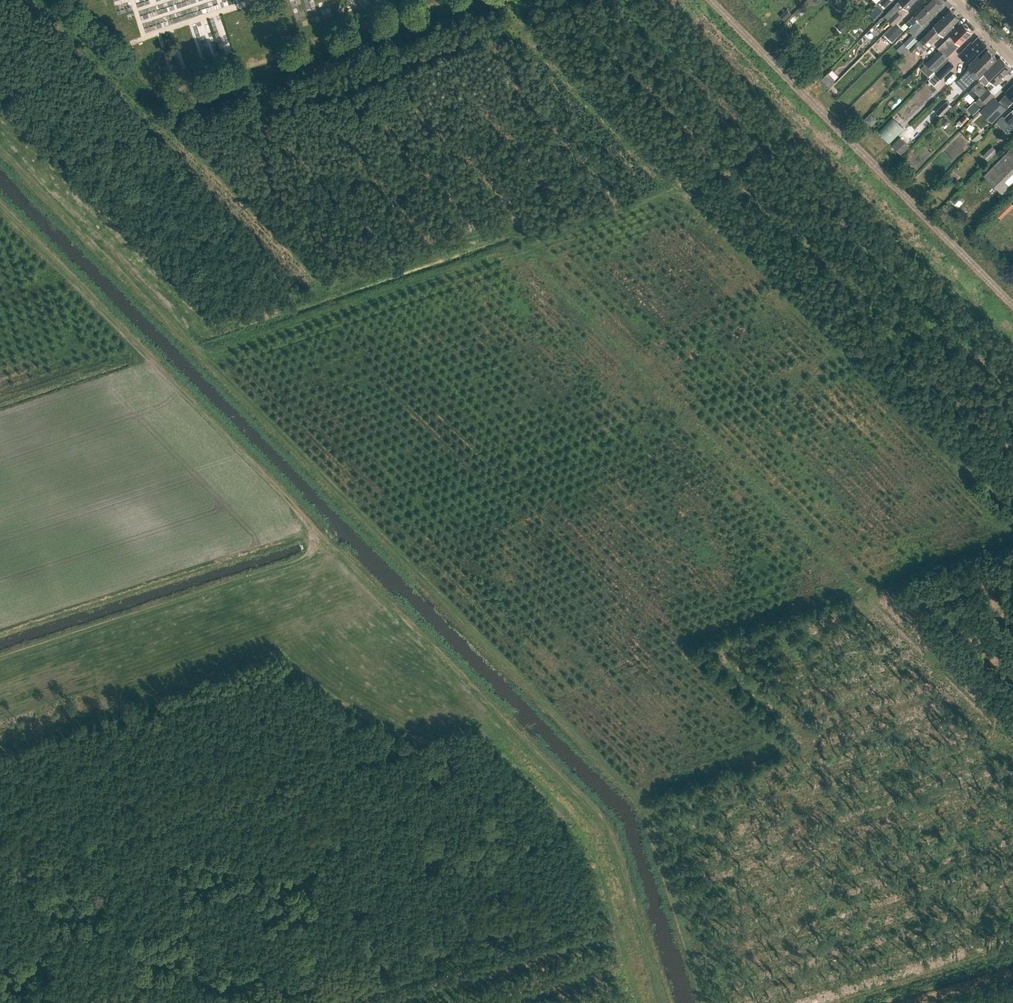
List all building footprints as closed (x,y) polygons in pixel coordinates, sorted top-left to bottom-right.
[(884,16),(888,20),(898,11),(900,9),(904,6),(905,7),(912,0),(899,0),(895,4),(884,16)] [(938,0),(928,0),(927,2),(924,2),(922,4),(922,6),(913,15),(914,15),(906,23),(910,27),(913,23),(913,24),(918,19),(918,20),(938,0)] [(944,3),(941,0),(938,0),(918,20),(918,19),(913,24),(913,23),(910,27),(915,32),(931,16),(934,16),(936,14),(936,11),(944,3)] [(953,25),(959,19),(951,10),(944,16),(943,15),(933,26),(909,49),(913,53),(919,47),(923,51),(941,33),(943,36),(953,27),(953,25)] [(898,11),(888,20),(889,20),(893,24),(894,24),(902,15),(898,11)] [(889,20),(880,28),(884,33),(893,24),(889,20)] [(892,42),(905,30),(897,22),(885,34),(892,42)] [(841,32),(846,27),(842,23),(837,28),(841,32)] [(965,38),(971,33),(970,32),(970,30),(968,28),(967,28),(963,24),(951,36),(952,37),(944,45),(950,51),(958,43),(959,44),(963,41),(964,41),(965,38)] [(916,33),(907,42),(912,46),(921,38),(916,33)] [(969,64),(987,45),(978,36),(970,45),(969,44),(959,54),(969,64)] [(947,58),(947,57),(941,50),(931,60),(928,60),(926,63),(933,71),(947,58)] [(961,77),(969,85),(977,77),(978,77),(996,58),(988,50),(980,58),(978,56),(968,68),(969,69),(961,77)] [(1002,77),(1011,68),(1000,57),(983,74),(984,74),(979,79),(985,85),(990,81),(995,86),(1003,78),(1002,77)] [(941,79),(954,66),(949,60),(935,73),(941,79)] [(995,97),(981,111),(993,123),(1012,102),(1012,84),(1006,92),(1007,93),(999,101),(995,97)] [(987,104),(995,95),(988,89),(980,97),(987,104)] [(982,108),(987,104),(980,97),(975,102),(982,108)] [(947,101),(936,111),(937,113),(941,117),(952,106),(947,101)] [(1004,119),(1002,117),(996,123),(1003,130),(1012,120),(1012,109),(1004,119)] [(937,121),(941,117),(937,113),(933,117),(937,121)] [(970,118),(964,113),(956,121),(962,127),(970,118)] [(878,131),(890,142),(904,128),(893,116),(878,131)] [(902,155),(910,147),(904,141),(906,139),(903,135),(901,137),(900,136),(892,144),(902,155)] [(1012,185),(1012,146),(1012,145),(983,174),(1003,195),(1012,185)] [(993,146),(983,155),(988,161),(998,151),(993,146)] [(1001,218),(1012,205),(1012,203),(1006,196),(993,210),(1001,218)]
